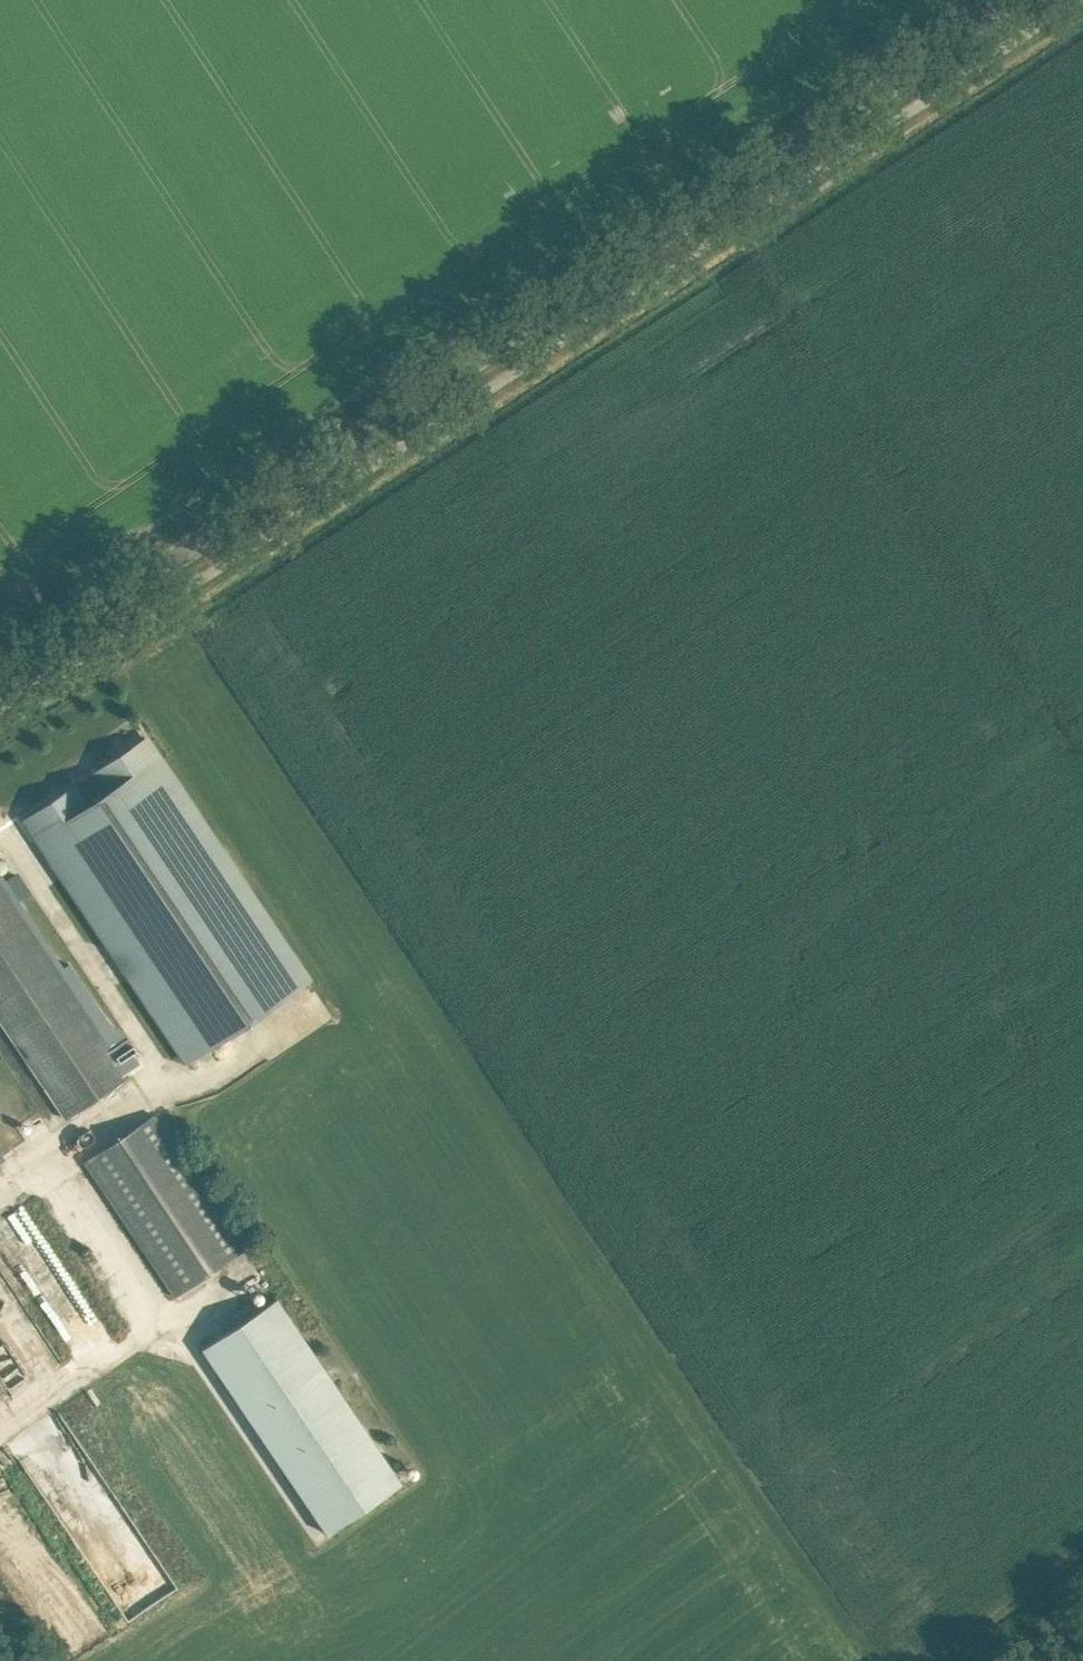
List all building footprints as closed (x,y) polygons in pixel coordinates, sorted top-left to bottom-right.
[(25,817),(188,1061),(308,981),(245,887),(248,884),(224,848),(221,850),(145,737),(25,817)] [(64,1114),(140,1063),(133,1052),(137,1049),(128,1036),(110,1023),(70,963),(64,967),(6,879),(0,883),(0,1019),(64,1114)] [(243,1248),(152,1111),(84,1156),(176,1293),(243,1248)] [(201,1349),(326,1533),(402,1482),(277,1298),(201,1349)]
